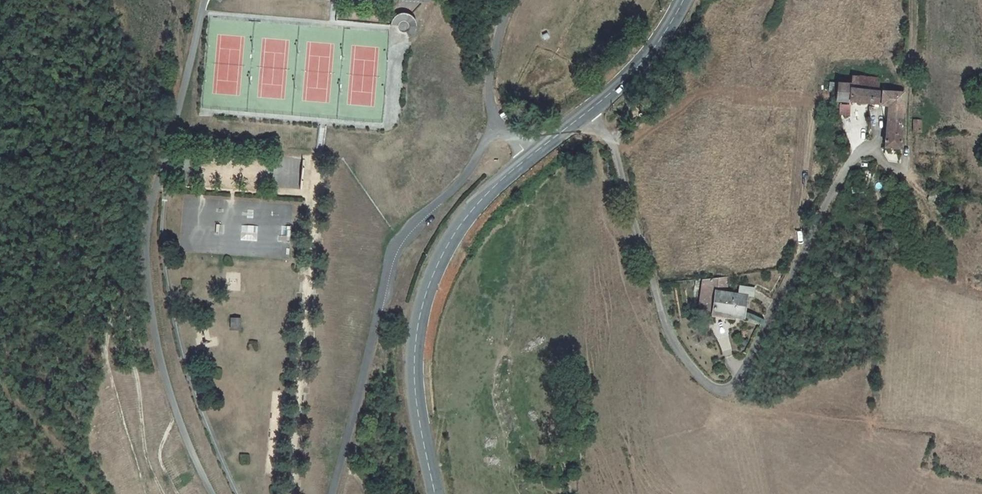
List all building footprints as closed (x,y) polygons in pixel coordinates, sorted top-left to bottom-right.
[(394,17),(389,24),(397,25),(397,27),(397,30),(399,32),(402,33),(404,33),(406,32),(410,39),(412,37),(414,35),(416,32),(417,28),(417,21),(415,17),(412,14),(408,13),(405,12),(400,13),(397,15),(394,17)] [(881,149),(897,150),(900,134),(903,93),(889,92),(890,79),(850,78),(850,87),(832,87),(833,103),(885,105),(881,149)] [(707,283),(702,314),(748,321),(751,300),(731,297),(733,280),(707,283)]
